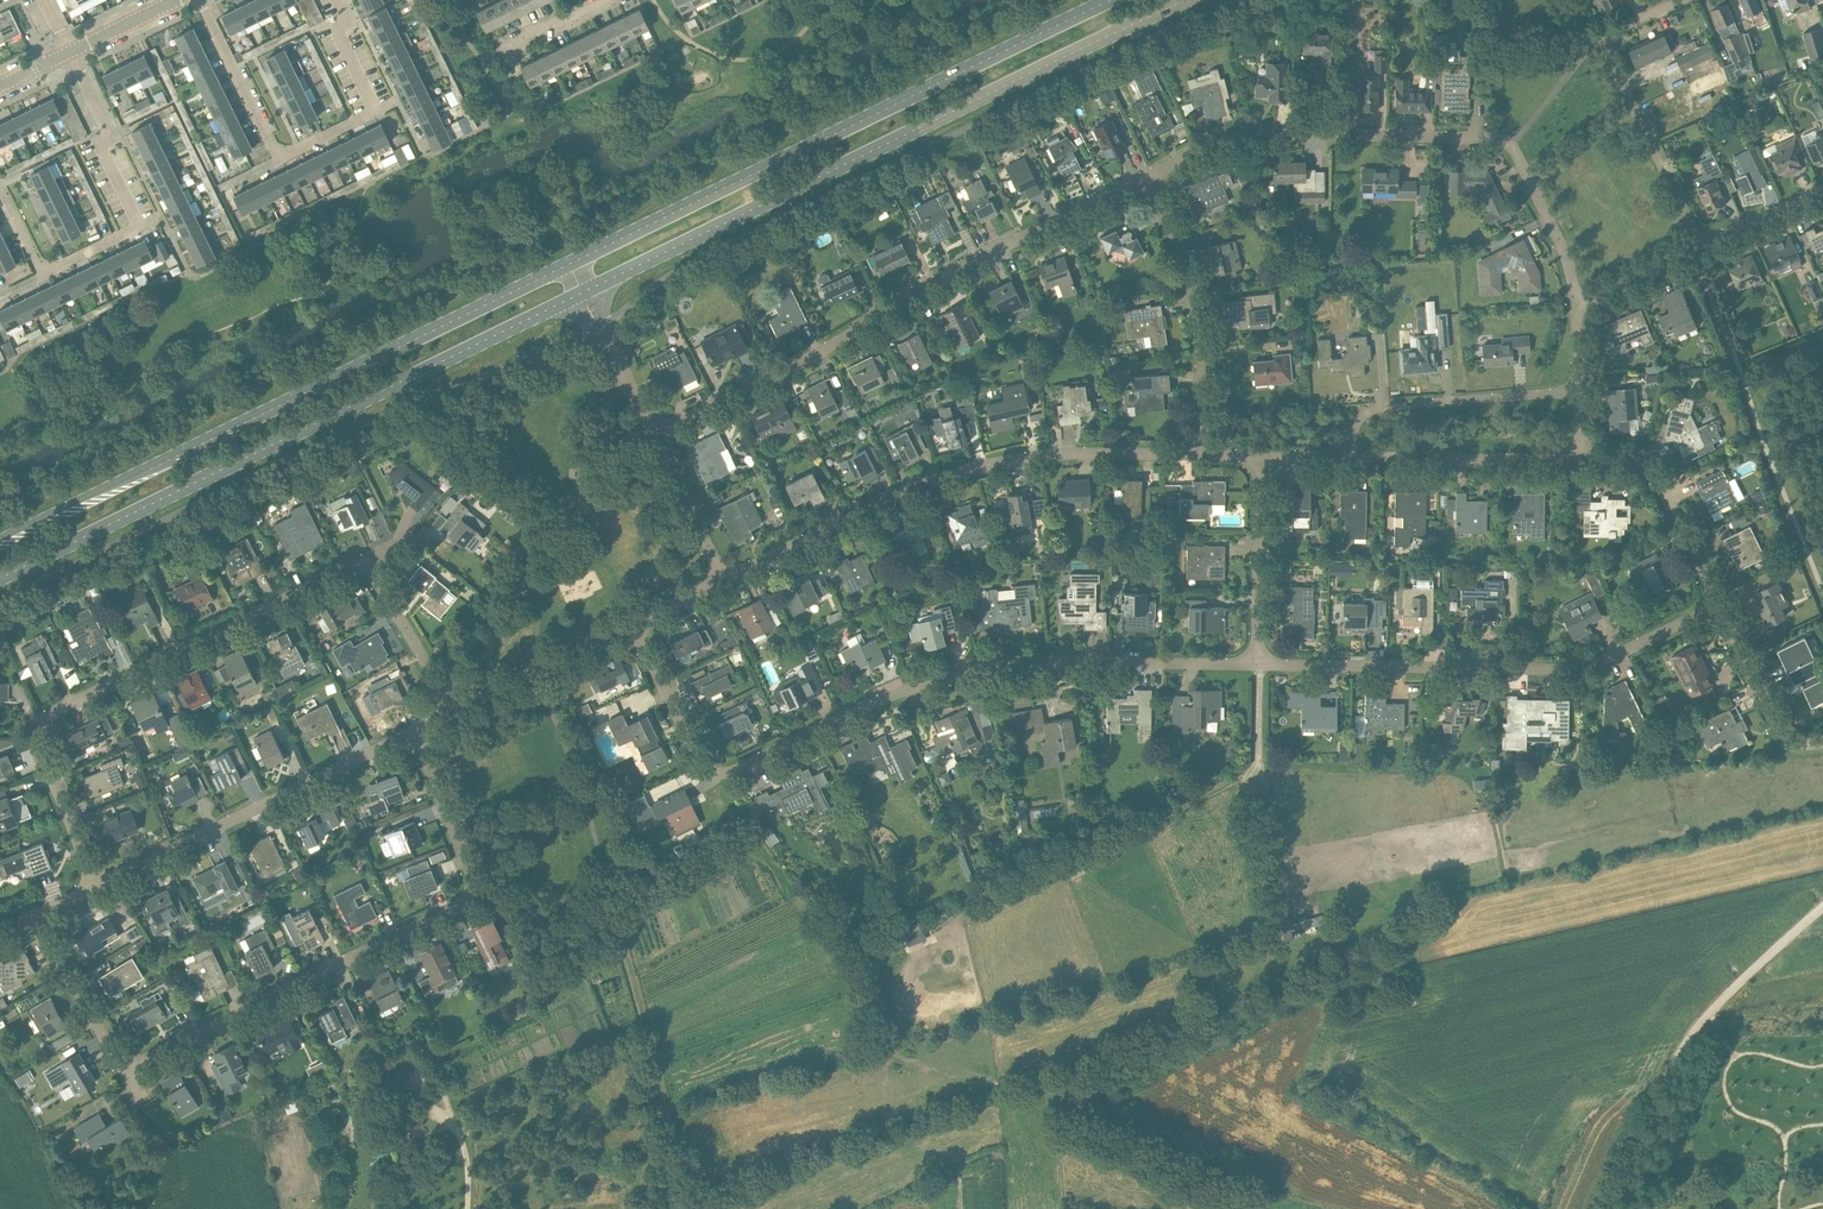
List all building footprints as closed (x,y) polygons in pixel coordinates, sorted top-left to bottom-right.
[(63,0),(57,0),(63,11),(67,8),(63,0)] [(68,10),(69,10),(72,17),(84,11),(80,4),(78,0),(64,0),(68,10)] [(265,0),(252,0),(249,2),(258,20),(271,14),(265,0)] [(281,0),(265,0),(271,14),(285,7),(281,0)] [(383,0),(360,0),(365,11),(384,2),(383,0)] [(419,8),(415,0),(408,0),(414,11),(419,8)] [(504,0),(501,0),(490,5),(500,24),(513,18),(504,0)] [(520,0),(504,0),(513,18),(526,12),(520,0)] [(539,5),(536,0),(520,0),(526,12),(539,5)] [(692,0),(676,0),(682,12),(695,6),(692,0)] [(745,9),(753,5),(750,0),(746,0),(742,2),(745,9)] [(1606,9),(1622,1),(1621,0),(1601,0),(1606,9)] [(1758,0),(1741,0),(1748,16),(1755,12),(1760,23),(1767,20),(1758,0)] [(1798,13),(1811,7),(1808,0),(1779,0),(1785,11),(1795,7),(1798,13)] [(258,20),(249,2),(236,8),(245,27),(258,20)] [(306,14),(318,8),(315,2),(303,8),(306,14)] [(745,9),(742,2),(734,6),(738,12),(745,9)] [(1727,3),(1713,10),(1721,27),(1718,28),(1723,38),(1734,62),(1724,67),(1729,82),(1738,78),(1734,70),(1752,62),(1750,54),(1727,3)] [(500,24),(490,5),(477,12),(486,31),(500,24)] [(393,21),(387,7),(368,16),(375,30),(393,21)] [(245,27),(236,8),(222,15),(231,34),(245,27)] [(308,20),(321,14),(318,8),(306,14),(308,20)] [(420,24),(426,21),(419,8),(414,11),(415,13),(420,24)] [(21,33),(10,9),(5,11),(6,14),(0,17),(0,32),(3,39),(11,35),(12,37),(21,33)] [(626,16),(635,35),(649,28),(639,9),(626,16)] [(724,11),(716,15),(719,22),(727,18),(724,11)] [(308,20),(309,21),(312,26),(324,20),(321,14),(308,20)] [(1671,17),(1673,23),(1682,20),(1680,14),(1671,17)] [(719,22),(716,15),(708,19),(712,25),(719,22)] [(635,35),(626,16),(613,22),(622,41),(635,35)] [(312,26),(309,21),(295,28),(297,33),(312,26)] [(381,43),(406,31),(406,30),(399,34),(393,21),(375,30),(381,43)] [(432,34),(426,21),(420,24),(427,37),(432,34)] [(622,41),(613,22),(600,28),(609,48),(622,41)] [(701,31),(698,24),(690,28),(693,34),(701,31)] [(1822,64),(1822,26),(1804,32),(1815,67),(1822,64)] [(295,28),(281,34),(284,40),(297,33),(295,28)] [(600,28),(587,35),(596,54),(609,48),(600,28)] [(182,51),(201,42),(194,29),(175,38),(182,51)] [(1760,50),(1753,30),(1743,34),(1750,53),(1760,50)] [(406,31),(381,43),(388,56),(406,47),(413,44),(406,31)] [(1647,41),(1629,48),(1637,68),(1655,60),(1673,52),(1671,49),(1678,46),(1672,32),(1665,34),(1664,33),(1653,38),(1647,41)] [(284,40),(281,34),(268,41),(271,46),(284,40)] [(439,48),(432,34),(427,37),(433,50),(439,48)] [(1331,34),(1304,34),(1304,52),(1313,52),(1313,83),(1306,83),(1305,97),(1320,98),(1321,86),(1330,86),(1331,62),(1328,62),(1328,53),(1331,53),(1331,34)] [(1435,103),(1440,103),(1440,111),(1459,111),(1459,101),(1463,101),(1463,98),(1468,98),(1469,55),(1459,55),(1459,49),(1447,49),(1448,35),(1436,34),(1435,83),(1440,84),(1440,89),(1435,89),(1435,103)] [(587,35),(574,41),(583,60),(596,54),(587,35)] [(304,40),(311,54),(316,51),(310,37),(304,40)] [(271,46),(268,41),(255,47),(257,53),(271,46)] [(574,41),(561,47),(570,67),(583,60),(574,41)] [(182,51),(188,64),(207,55),(201,42),(182,51)] [(1717,55),(1710,42),(1676,57),(1682,71),(1717,55)] [(660,50),(657,44),(648,48),(652,54),(660,50)] [(157,64),(162,61),(155,47),(150,50),(157,64)] [(238,62),(244,59),(257,53),(255,47),(241,54),(240,52),(235,55),(238,62)] [(388,56),(394,70),(413,60),(406,47),(388,56)] [(561,47),(548,54),(557,73),(570,67),(561,47)] [(440,63),(445,61),(439,48),(433,50),(440,63)] [(273,72),(292,63),(285,50),(266,59),(273,72)] [(317,67),(323,64),(316,51),(311,54),(317,67)] [(641,60),(637,53),(630,57),(633,63),(641,60)] [(557,73),(548,54),(535,60),(544,79),(557,73)] [(130,61),(140,80),(143,86),(156,79),(153,73),(144,55),(130,61)] [(195,78),(214,69),(207,55),(188,64),(195,78)] [(1388,55),(1375,55),(1375,72),(1388,72),(1388,55)] [(633,63),(630,57),(622,61),(625,67),(633,63)] [(175,71),(169,58),(162,61),(157,64),(163,77),(169,74),(175,71)] [(1712,61),(1715,68),(1721,65),(1718,59),(1712,61)] [(305,73),(298,60),(292,63),(273,72),(279,86),(298,76),(305,73)] [(394,70),(401,83),(419,74),(413,60),(394,70)] [(531,86),(544,79),(535,60),(521,67),(531,86)] [(126,86),(140,80),(130,61),(117,68),(126,86)] [(440,63),(446,77),(452,74),(445,61),(440,63)] [(1287,70),(1287,63),(1270,63),(1270,76),(1256,76),(1256,84),(1256,96),(1269,96),(1269,101),(1287,101),(1287,88),(1292,88),(1292,70),(1287,70)] [(329,78),(323,64),(317,67),(324,80),(329,78)] [(611,66),(604,70),(607,76),(615,73),(611,66)] [(113,93),(126,86),(117,68),(104,74),(110,88),(113,93)] [(1196,77),(1187,80),(1193,101),(1201,99),(1204,109),(1207,121),(1229,115),(1230,119),(1231,119),(1228,107),(1218,68),(1210,70),(1211,73),(1196,76),(1196,77)] [(1688,82),(1695,97),(1727,82),(1720,68),(1688,82)] [(201,91),(220,82),(214,69),(195,78),(201,91)] [(1813,79),(1820,76),(1817,69),(1810,72),(1813,79)] [(600,80),(607,76),(604,70),(597,73),(600,80)] [(1162,90),(1153,71),(1135,80),(1144,99),(1134,103),(1143,120),(1144,120),(1152,137),(1161,131),(1157,123),(1162,120),(1160,116),(1166,113),(1156,93),(1162,90)] [(170,90),(175,87),(169,74),(163,77),(170,90)] [(426,87),(419,74),(401,83),(407,96),(426,87)] [(453,90),(458,87),(452,74),(446,77),(453,90)] [(1379,75),(1360,75),(1360,89),(1350,88),(1349,105),(1359,106),(1359,110),(1378,110),(1379,75)] [(298,76),(279,86),(286,99),(305,90),(298,76)] [(331,93),(336,91),(335,89),(329,78),(324,80),(328,88),(330,93),(331,93)] [(1409,78),(1396,78),(1396,89),(1396,110),(1407,110),(1407,108),(1413,108),(1413,111),(1430,111),(1431,90),(1409,89),(1409,78)] [(578,82),(581,89),(589,85),(585,79),(578,82)] [(208,104),(227,95),(220,82),(201,91),(208,104)] [(581,89),(578,82),(570,86),(573,93),(581,89)] [(181,101),(175,87),(170,90),(176,103),(181,101)] [(414,109),(432,100),(426,87),(407,96),(414,109)] [(465,100),(458,87),(453,90),(459,103),(465,100)] [(110,88),(104,91),(107,97),(113,94),(113,93),(110,88)] [(1115,99),(1110,89),(1099,94),(1104,104),(1115,99)] [(148,97),(154,109),(168,103),(162,90),(153,94),(156,101),(152,103),(148,97)] [(286,99),(292,112),(311,103),(305,90),(286,99)] [(331,93),(333,99),(337,107),(343,104),(336,91),(331,93)] [(560,91),(552,95),(555,102),(563,98),(560,91)] [(54,99),(57,105),(70,98),(67,92),(54,99)] [(118,104),(113,94),(107,97),(112,107),(118,104)] [(233,108),(227,95),(208,104),(214,117),(233,108)] [(547,105),(555,102),(552,95),(544,99),(547,105)] [(63,116),(60,111),(57,105),(54,99),(53,97),(39,104),(48,123),(63,116)] [(141,116),(154,109),(148,97),(135,103),(141,116)] [(70,98),(57,105),(60,111),(73,105),(70,98)] [(1820,98),(1811,102),(1818,119),(1822,117),(1822,105),(1820,98)] [(435,106),(432,100),(414,109),(420,122),(439,113),(435,106)] [(465,100),(459,103),(466,116),(471,114),(465,100)] [(1747,114),(1749,110),(1745,102),(1739,105),(1744,115),(1747,114)] [(127,123),(141,116),(135,103),(134,103),(136,107),(123,114),(127,123)] [(311,103),(292,112),(299,126),(318,116),(311,103)] [(39,104),(26,111),(35,129),(48,123),(39,104)] [(177,127),(182,124),(173,104),(157,112),(160,119),(171,114),(177,127)] [(178,106),(183,117),(188,114),(183,104),(178,106)] [(1735,104),(1721,110),(1724,118),(1739,111),(1735,104)] [(63,117),(76,111),(73,105),(60,111),(63,116),(63,117)] [(240,122),(233,108),(214,117),(221,131),(240,122)] [(35,129),(26,111),(13,117),(22,136),(35,129)] [(66,123),(79,117),(76,111),(63,117),(66,123)] [(427,136),(445,126),(439,113),(420,122),(427,136)] [(189,130),(194,127),(188,114),(183,117),(189,130)] [(478,127),(471,114),(466,116),(448,125),(445,126),(427,136),(433,149),(478,127)] [(1065,117),(1068,124),(1074,121),(1071,115),(1065,117)] [(13,117),(0,123),(0,124),(9,142),(22,136),(13,117)] [(82,123),(79,117),(66,123),(69,129),(82,123)] [(1126,150),(1111,120),(1094,129),(1108,158),(1126,150)] [(246,135),(240,122),(221,131),(227,144),(246,135)] [(1695,122),(1686,127),(1689,133),(1698,129),(1695,122)] [(85,129),(82,123),(69,129),(72,135),(85,129)] [(132,132),(138,145),(157,136),(151,123),(132,132)] [(376,149),(379,155),(386,151),(383,145),(390,142),(381,123),(367,130),(376,149)] [(0,124),(0,146),(9,142),(0,124)] [(177,127),(183,140),(189,137),(182,124),(177,127)] [(201,140),(194,127),(189,130),(196,143),(201,140)] [(72,135),(73,136),(75,142),(88,136),(85,129),(72,135)] [(354,137),(363,155),(366,162),(373,159),(374,160),(380,157),(376,149),(367,130),(354,137)] [(1810,152),(1815,163),(1821,160),(1821,161),(1822,160),(1822,159),(1822,131),(1817,134),(1815,130),(1802,136),(1806,144),(1810,152)] [(246,135),(227,144),(234,157),(253,148),(246,135)] [(1060,140),(1057,135),(1046,140),(1066,179),(1075,175),(1074,173),(1082,169),(1073,151),(1074,151),(1078,147),(1067,136),(1060,140)] [(1770,154),(1774,162),(1779,173),(1787,169),(1790,174),(1802,169),(1795,153),(1803,149),(1798,138),(1797,135),(1782,142),(1785,148),(1778,151),(1770,154)] [(73,136),(59,143),(61,149),(75,142),(73,136)] [(138,145),(145,159),(164,150),(157,136),(138,145)] [(183,140),(190,153),(195,151),(189,137),(183,140)] [(340,143),(350,162),(363,155),(354,137),(340,143)] [(207,154),(201,140),(196,143),(202,156),(207,154)] [(61,149),(59,143),(45,150),(48,155),(61,149)] [(336,168),(350,162),(340,143),(327,150),(336,168)] [(395,153),(382,160),(385,167),(385,166),(387,172),(409,161),(408,161),(416,157),(409,143),(401,146),(394,150),(395,153)] [(1037,153),(1033,145),(1027,148),(1031,157),(1037,153)] [(1768,170),(1758,145),(1738,154),(1747,172),(1737,177),(1745,195),(1760,188),(1759,184),(1766,181),(1762,173),(1768,170)] [(68,156),(69,155),(75,169),(80,166),(71,148),(65,151),(68,156)] [(45,150),(32,156),(35,162),(48,155),(45,150)] [(164,150),(145,159),(151,172),(170,163),(164,150)] [(314,156),(323,175),(336,168),(327,150),(314,156)] [(196,166),(202,164),(195,151),(190,153),(196,166)] [(214,167),(207,154),(202,156),(209,170),(214,167)] [(1708,183),(1698,187),(1708,211),(1727,203),(1722,192),(1716,179),(1714,173),(1722,170),(1715,155),(1701,162),(1705,170),(1702,171),(1708,183)] [(22,168),(35,162),(32,156),(19,163),(22,168)] [(301,163),(310,181),(323,175),(314,156),(301,163)] [(1040,192),(1024,158),(1007,166),(1019,190),(1025,188),(1028,194),(1032,192),(1034,195),(1040,192)] [(37,188),(56,179),(49,165),(51,164),(49,159),(33,167),(35,172),(30,174),(37,188)] [(1304,169),(1304,161),(1274,161),(1274,181),(1297,180),(1297,191),(1315,191),(1315,169),(1304,169)] [(21,168),(19,163),(5,170),(8,175),(21,168)] [(170,163),(151,172),(158,185),(177,176),(181,174),(185,172),(184,169),(180,171),(178,167),(173,169),(170,163)] [(287,169),(297,188),(310,181),(301,163),(287,169)] [(196,166),(203,180),(208,177),(202,164),(196,166)] [(86,177),(80,166),(75,169),(80,179),(86,177)] [(358,179),(361,185),(374,178),(372,173),(368,166),(355,173),(358,180),(358,179)] [(385,166),(385,167),(372,173),(374,178),(387,172),(385,166)] [(1363,181),(1362,189),(1363,189),(1363,196),(1374,197),(1374,189),(1396,190),(1396,196),(1415,196),(1415,194),(1415,182),(1397,182),(1397,170),(1397,172),(1384,172),(1384,168),(1375,168),(1375,169),(1363,169),(1363,181)] [(283,194),(297,188),(287,169),(274,176),(283,194)] [(1464,171),(1451,170),(1450,192),(1463,192),(1463,187),(1478,187),(1490,212),(1485,214),(1490,225),(1510,216),(1505,205),(1503,205),(1487,172),(1464,172),(1464,171)] [(1233,184),(1228,171),(1184,187),(1195,217),(1213,210),(1212,208),(1229,201),(1224,188),(1233,184)] [(1237,175),(1240,182),(1246,180),(1244,172),(1237,175)] [(183,189),(177,176),(158,185),(164,199),(183,189)] [(270,201),(283,194),(274,176),(261,182),(270,201)] [(208,177),(203,180),(209,193),(215,190),(208,177)] [(43,201),(62,192),(56,179),(37,188),(42,198),(43,201)] [(358,180),(345,186),(348,191),(361,185),(358,179),(358,180)] [(987,192),(980,179),(963,187),(968,198),(962,201),(966,210),(975,206),(976,207),(974,208),(981,221),(998,213),(991,200),(989,201),(984,193),(987,192)] [(82,182),(88,196),(93,193),(87,180),(82,182)] [(270,201),(261,182),(248,189),(257,207),(270,201)] [(1420,203),(1428,203),(1428,184),(1420,184),(1420,203)] [(332,192),(334,198),(348,191),(345,186),(332,192)] [(75,202),(69,188),(62,192),(43,201),(50,214),(69,205),(75,202)] [(183,189),(164,199),(171,212),(190,203),(183,189)] [(243,214),(257,207),(248,189),(234,195),(243,214)] [(215,190),(209,193),(216,206),(221,204),(215,190)] [(1315,191),(1315,202),(1325,202),(1325,190),(1315,191)] [(321,204),(334,198),(332,192),(319,199),(321,204)] [(88,196),(95,209),(100,206),(93,193),(88,196)] [(313,208),(321,204),(319,199),(315,201),(310,203),(305,205),(308,211),(313,208)] [(955,233),(938,199),(917,210),(917,211),(912,213),(916,222),(921,219),(933,244),(955,233)] [(177,225),(196,216),(190,203),(171,212),(177,225)] [(216,206),(222,220),(228,217),(221,204),(216,206)] [(69,205),(50,214),(56,228),(75,218),(69,205)] [(292,212),(295,217),(308,211),(305,205),(299,209),(296,210),(292,212)] [(100,206),(95,209),(101,222),(107,220),(100,206)] [(1226,211),(1229,220),(1235,218),(1232,208),(1226,211)] [(82,224),(97,217),(94,212),(79,219),(82,224)] [(281,224),(295,217),(292,212),(279,218),(281,224)] [(184,238),(203,229),(196,216),(177,225),(184,238)] [(222,220),(217,222),(221,231),(227,228),(229,233),(234,230),(228,217),(222,220)] [(82,232),(75,218),(56,228),(63,241),(82,232)] [(268,230),(281,224),(279,218),(265,225),(268,230)] [(1821,224),(1821,225),(1815,228),(1814,226),(1806,230),(1815,251),(1822,247),(1822,223),(1821,224)] [(832,231),(839,233),(841,226),(834,224),(832,231)] [(255,237),(268,230),(265,225),(252,232),(251,230),(242,235),(244,241),(254,236),(255,237)] [(184,238),(190,252),(209,243),(203,229),(184,238)] [(1119,236),(1116,229),(1100,237),(1108,253),(1113,251),(1126,255),(1128,260),(1144,252),(1137,236),(1132,238),(1130,235),(1131,234),(1131,233),(1131,232),(1131,231),(1130,231),(1129,230),(1128,230),(1122,233),(1123,235),(1119,236)] [(234,230),(229,233),(236,246),(241,244),(234,230)] [(1510,232),(1488,242),(1492,250),(1513,239),(1510,232)] [(4,237),(0,239),(0,255),(10,250),(4,237)] [(1800,257),(1791,237),(1776,243),(1777,247),(1768,251),(1776,268),(1792,261),(1795,267),(1802,264),(1799,257),(1800,257)] [(131,246),(140,264),(154,258),(144,239),(131,246)] [(1242,268),(1235,240),(1208,246),(1214,274),(1242,268)] [(909,258),(900,241),(872,254),(881,272),(909,258)] [(1538,273),(1522,241),(1480,262),(1482,293),(1500,291),(1498,266),(1508,261),(1512,269),(1515,268),(1518,276),(1520,290),(1539,288),(1538,273)] [(209,243),(190,252),(197,265),(216,256),(209,243)] [(118,252),(127,271),(140,264),(131,246),(118,252)] [(0,255),(0,272),(17,264),(10,250),(0,255)] [(114,277),(127,271),(118,252),(104,259),(114,277)] [(1762,278),(1752,254),(1736,262),(1737,265),(1730,268),(1738,285),(1753,278),(1755,282),(1762,278)] [(1076,292),(1064,257),(1039,266),(1046,286),(1058,282),(1064,297),(1076,292)] [(1080,265),(1077,258),(1070,260),(1072,268),(1080,265)] [(1317,258),(1307,259),(1308,269),(1318,268),(1317,258)] [(1342,258),(1330,259),(1331,268),(1342,267),(1342,258)] [(100,284),(114,277),(104,259),(91,265),(100,284)] [(78,272),(87,290),(100,284),(91,265),(78,272)] [(65,278),(74,297),(87,290),(78,272),(65,278)] [(849,272),(831,281),(828,275),(825,274),(820,276),(818,279),(830,303),(858,290),(849,272)] [(1289,275),(1289,282),(1297,282),(1296,274),(1289,275)] [(149,282),(151,287),(165,281),(163,275),(149,282)] [(61,303),(74,297),(65,278),(51,285),(61,303)] [(1822,297),(1815,280),(1807,284),(1814,300),(1822,297)] [(1024,307),(1011,281),(990,291),(1003,317),(1024,307)] [(136,289),(138,294),(151,287),(149,282),(136,289)] [(38,291),(47,310),(61,303),(51,285),(38,291)] [(779,314),(769,319),(771,325),(777,336),(807,321),(802,310),(790,286),(774,294),(780,306),(776,307),(779,314)] [(1697,326),(1681,288),(1674,291),(1679,302),(1673,305),(1675,310),(1671,311),(1672,312),(1661,316),(1665,327),(1666,329),(1674,326),(1677,334),(1686,331),(1697,326)] [(125,300),(138,294),(136,289),(122,295),(125,300)] [(35,316),(47,310),(38,291),(25,298),(34,316),(35,316)] [(1276,312),(1274,293),(1249,296),(1249,299),(1222,302),(1226,330),(1255,326),(1269,325),(1268,313),(1276,312)] [(112,307),(125,300),(122,295),(109,302),(112,307)] [(1529,296),(1530,303),(1540,302),(1539,295),(1529,296)] [(21,323),(34,316),(25,298),(12,304),(21,323)] [(96,308),(98,313),(112,307),(109,302),(96,308)] [(1124,310),(1128,339),(1143,336),(1145,347),(1167,343),(1165,328),(1163,328),(1161,315),(1162,315),(1161,304),(1150,306),(1150,303),(1145,304),(1145,307),(1124,310)] [(21,323),(12,304),(0,310),(0,315),(7,329),(21,323)] [(979,336),(963,304),(941,314),(957,347),(979,336)] [(82,315),(85,320),(98,313),(96,308),(82,315)] [(1654,341),(1641,309),(1626,315),(1627,317),(1606,326),(1608,332),(1604,333),(1606,353),(1621,352),(1620,342),(1629,338),(1630,341),(1641,336),(1644,345),(1654,341)] [(1411,349),(1400,350),(1402,372),(1421,371),(1420,366),(1426,365),(1427,368),(1436,367),(1434,349),(1449,347),(1447,325),(1446,314),(1437,315),(1439,334),(1417,336),(1417,337),(1410,337),(1411,349)] [(72,326),(85,320),(82,315),(69,321),(72,326)] [(678,324),(675,317),(663,323),(667,330),(678,324)] [(57,327),(56,327),(59,333),(72,326),(69,321),(57,327)] [(1795,332),(1792,325),(1785,328),(1787,335),(1795,332)] [(59,333),(56,327),(48,332),(43,334),(45,339),(53,336),(59,333)] [(735,327),(703,343),(708,352),(713,362),(716,361),(715,360),(733,350),(734,352),(745,347),(742,339),(735,327)] [(1045,330),(1036,333),(1039,343),(1048,340),(1045,330)] [(933,361),(918,332),(907,337),(908,339),(897,344),(908,366),(919,360),(922,367),(933,361)] [(29,341),(32,346),(45,339),(43,334),(29,341)] [(1367,344),(1367,335),(1349,337),(1349,346),(1347,346),(1347,353),(1342,353),(1343,358),(1332,359),(1330,338),(1317,340),(1319,367),(1332,366),(1332,371),(1350,369),(1351,377),(1365,375),(1364,364),(1369,364),(1368,358),(1371,358),(1370,344),(1367,344)] [(1529,352),(1528,337),(1501,339),(1502,344),(1483,345),(1484,365),(1513,363),(1512,353),(1529,352)] [(16,353),(10,340),(2,344),(8,357),(16,353)] [(19,352),(32,346),(29,341),(16,347),(19,352)] [(660,372),(662,371),(670,389),(682,383),(683,385),(697,378),(685,353),(679,356),(674,346),(652,357),(660,372)] [(1000,357),(997,348),(986,351),(989,360),(1000,357)] [(1292,381),(1289,354),(1279,355),(1279,359),(1253,362),(1255,384),(1292,381)] [(847,368),(855,384),(858,383),(862,391),(873,386),(876,392),(894,383),(893,382),(899,379),(893,367),(887,370),(885,364),(877,368),(872,356),(847,368)] [(1157,392),(1170,391),(1169,373),(1130,376),(1131,389),(1125,390),(1126,405),(1136,404),(1137,415),(1147,414),(1146,411),(1164,409),(1163,400),(1158,400),(1157,392)] [(1647,375),(1647,382),(1657,381),(1657,374),(1647,375)] [(818,385),(804,392),(809,402),(814,400),(821,416),(838,407),(825,379),(818,383),(818,385)] [(1084,384),(1084,380),(1072,381),(1073,386),(1055,388),(1059,422),(1078,419),(1078,413),(1092,411),(1090,398),(1087,399),(1085,384),(1084,384)] [(1028,410),(1022,384),(1003,389),(1005,400),(988,404),(994,430),(1012,425),(1010,414),(1028,410)] [(837,392),(844,407),(852,404),(844,388),(837,392)] [(1609,403),(1612,431),(1630,430),(1629,417),(1636,417),(1633,389),(1622,390),(1623,402),(1609,403)] [(1687,397),(1675,394),(1667,428),(1664,439),(1671,441),(1672,439),(1678,441),(1680,440),(1682,444),(1678,446),(1683,457),(1694,452),(1698,450),(1699,453),(1715,446),(1713,441),(1721,437),(1718,429),(1712,432),(1707,422),(1697,427),(1690,414),(1694,399),(1687,397)] [(970,395),(963,397),(965,406),(973,404),(970,395)] [(917,408),(914,398),(902,403),(906,413),(917,408)] [(795,427),(782,400),(768,407),(768,409),(754,416),(753,415),(752,415),(762,435),(778,427),(781,434),(795,427)] [(1098,401),(1099,409),(1107,408),(1106,400),(1098,401)] [(937,448),(948,445),(948,446),(960,443),(961,445),(967,443),(960,418),(954,419),(954,418),(942,421),(940,416),(931,419),(936,435),(934,435),(937,448)] [(911,457),(915,455),(916,458),(919,456),(917,452),(926,448),(920,436),(913,423),(899,430),(885,437),(890,448),(889,449),(890,450),(888,451),(896,468),(912,460),(911,457)] [(688,446),(706,483),(737,467),(732,457),(725,461),(719,451),(726,448),(718,432),(688,446)] [(879,459),(873,446),(866,449),(839,462),(848,482),(862,475),(865,481),(878,475),(872,463),(879,459)] [(349,463),(348,464),(354,475),(361,472),(356,460),(349,463)] [(435,488),(406,465),(389,473),(394,484),(397,483),(398,485),(415,499),(411,504),(418,510),(435,488)] [(452,466),(441,479),(451,487),(462,473),(452,466)] [(1707,477),(1696,482),(1711,513),(1722,508),(1738,500),(1745,497),(1735,478),(1729,481),(1723,469),(1707,477)] [(826,501),(812,473),(787,485),(795,502),(809,494),(815,506),(826,501)] [(1057,485),(1057,489),(1058,489),(1059,499),(1060,498),(1060,504),(1073,503),(1073,506),(1090,505),(1089,479),(1073,480),(1073,481),(1058,482),(1058,485),(1057,485)] [(1141,480),(1123,479),(1122,503),(1133,503),(1132,513),(1150,513),(1150,495),(1143,494),(1143,487),(1140,487),(1141,480)] [(1225,481),(1193,481),(1192,484),(1180,484),(1180,516),(1207,517),(1208,504),(1225,504),(1225,481)] [(476,485),(472,490),(478,495),(482,490),(476,485)] [(1591,487),(1574,486),(1573,509),(1590,509),(1589,530),(1610,530),(1609,537),(1614,537),(1614,541),(1621,541),(1621,534),(1625,534),(1625,528),(1628,528),(1628,522),(1631,522),(1631,516),(1616,516),(1617,507),(1625,507),(1625,499),(1608,498),(1608,495),(1604,495),(1602,495),(1602,497),(1602,506),(1588,506),(1588,487),(1591,487)] [(1292,531),(1310,531),(1310,529),(1318,529),(1318,515),(1317,514),(1317,507),(1310,507),(1310,501),(1311,489),(1303,489),(1303,497),(1292,497),(1292,507),(1285,507),(1285,523),(1286,523),(1286,531),(1292,531)] [(1367,491),(1355,490),(1355,493),(1340,492),(1340,517),(1345,517),(1344,537),(1366,538),(1367,491)] [(1426,491),(1395,491),(1395,535),(1394,545),(1409,546),(1409,535),(1425,536),(1426,491)] [(718,508),(719,509),(722,507),(727,517),(723,518),(736,544),(745,540),(745,541),(748,540),(748,539),(754,536),(750,528),(762,522),(752,500),(757,498),(754,492),(749,494),(718,508)] [(1010,511),(1004,512),(1006,523),(1009,536),(1024,534),(1022,522),(1031,521),(1031,517),(1046,514),(1044,498),(1032,500),(1032,503),(1028,504),(1027,498),(1022,499),(1021,492),(1007,495),(1009,506),(1010,511)] [(1466,492),(1456,492),(1456,499),(1449,499),(1449,509),(1456,510),(1456,529),(1472,529),(1472,532),(1486,532),(1486,501),(1476,501),(1476,502),(1466,502),(1466,492)] [(369,520),(356,493),(348,498),(351,503),(333,511),(342,529),(357,522),(358,525),(369,520)] [(1545,493),(1514,493),(1514,510),(1515,510),(1515,529),(1530,530),(1530,533),(1530,539),(1544,539),(1544,533),(1545,493)] [(1751,499),(1755,508),(1768,502),(1764,493),(1751,499)] [(451,495),(445,503),(452,508),(458,501),(451,495)] [(1164,507),(1164,495),(1155,495),(1155,507),(1164,507)] [(769,500),(773,509),(779,506),(775,497),(769,500)] [(427,510),(434,502),(428,498),(421,506),(427,510)] [(486,525),(468,510),(469,509),(461,502),(447,518),(455,525),(449,533),(472,551),(484,535),(480,532),(486,525)] [(1166,516),(1175,516),(1175,503),(1166,503),(1166,516)] [(977,525),(974,515),(970,504),(958,508),(959,510),(947,514),(951,525),(953,531),(951,532),(955,545),(972,539),(975,546),(987,542),(985,534),(987,534),(983,523),(977,525)] [(1759,507),(1761,513),(1771,511),(1769,504),(1759,507)] [(302,511),(274,525),(275,528),(290,559),(297,556),(297,554),(298,554),(300,552),(301,554),(319,545),(313,534),(302,511)] [(913,534),(909,526),(885,538),(896,559),(907,554),(910,559),(930,549),(926,542),(921,531),(913,534)] [(1765,557),(1750,526),(1724,539),(1739,570),(1765,557)] [(215,529),(205,533),(208,541),(219,536),(215,529)] [(1188,543),(1196,543),(1196,533),(1188,533),(1188,543)] [(264,572),(247,537),(222,550),(234,574),(231,576),(232,578),(235,577),(238,584),(236,585),(252,578),(251,575),(255,573),(256,576),(264,572)] [(1225,545),(1187,545),(1186,578),(1224,579),(1225,545)] [(414,551),(422,558),(427,553),(419,546),(414,551)] [(1314,547),(1314,559),(1324,559),(1324,547),(1314,547)] [(1671,583),(1657,553),(1630,566),(1634,574),(1643,570),(1653,592),(1671,583)] [(835,562),(840,572),(842,571),(851,589),(861,584),(865,591),(866,591),(865,588),(886,577),(879,563),(868,569),(861,554),(846,561),(844,558),(835,562)] [(1100,560),(1100,569),(1109,569),(1109,560),(1100,560)] [(1151,560),(1151,570),(1161,570),(1161,560),(1151,560)] [(1330,562),(1330,574),(1353,574),(1353,562),(1330,562)] [(437,575),(422,563),(409,579),(424,591),(425,590),(430,594),(423,603),(439,616),(448,605),(442,599),(451,588),(436,576),(437,575)] [(1613,578),(1608,568),(1604,570),(1609,580),(1613,578)] [(968,572),(961,573),(962,584),(969,583),(968,572)] [(1099,574),(1070,573),(1070,582),(1076,582),(1076,598),(1064,598),(1058,598),(1058,604),(1064,604),(1064,620),(1085,620),(1085,629),(1106,629),(1106,611),(1096,611),(1096,581),(1099,582),(1099,574)] [(212,597),(201,576),(176,588),(186,610),(196,605),(196,603),(202,600),(203,601),(212,597)] [(793,594),(785,598),(794,615),(807,608),(805,606),(820,599),(819,597),(827,592),(824,585),(822,585),(818,578),(811,581),(809,577),(789,587),(793,594)] [(1598,577),(1589,582),(1597,597),(1606,592),(1598,577)] [(1432,588),(1432,580),(1413,579),(1413,587),(1403,587),(1396,587),(1395,607),(1399,607),(1398,613),(1402,613),(1402,624),(1423,625),(1422,634),(1420,634),(1433,634),(1433,622),(1434,588),(1432,588)] [(1503,588),(1503,580),(1485,580),(1485,587),(1462,587),(1461,608),(1469,608),(1468,618),(1476,618),(1476,617),(1497,617),(1497,624),(1498,616),(1505,616),(1505,604),(1505,603),(1502,603),(1502,596),(1505,596),(1505,588),(1503,588)] [(1789,604),(1779,582),(1757,593),(1760,600),(1764,598),(1767,604),(1758,609),(1766,625),(1786,616),(1782,607),(1789,604)] [(1035,586),(1035,583),(1013,585),(1014,590),(997,591),(998,599),(982,600),(983,606),(984,623),(999,621),(1001,633),(1008,632),(1008,629),(1019,628),(1019,625),(1032,624),(1030,603),(1029,598),(1036,598),(1035,588),(1035,586)] [(105,603),(97,585),(89,589),(98,607),(105,603)] [(356,591),(358,594),(368,588),(366,585),(356,591)] [(1304,637),(1313,637),(1314,602),(1312,602),(1313,586),(1284,586),(1284,603),(1296,603),(1296,612),(1292,612),(1292,632),(1305,632),(1304,637)] [(160,623),(143,589),(134,593),(136,598),(122,605),(130,623),(146,615),(152,627),(160,623)] [(1124,613),(1128,613),(1128,619),(1126,619),(1126,629),(1147,630),(1147,627),(1153,627),(1154,612),(1155,612),(1155,601),(1146,601),(1146,593),(1124,592),(1124,613)] [(1570,628),(1575,638),(1591,630),(1588,623),(1603,616),(1598,605),(1591,593),(1577,600),(1579,605),(1563,613),(1567,620),(1564,622),(1568,629),(1570,628)] [(365,610),(357,597),(350,601),(348,597),(336,604),(335,603),(321,611),(331,628),(345,620),(344,619),(356,612),(357,615),(365,610)] [(1374,597),(1364,597),(1364,603),(1343,602),(1343,633),(1352,633),(1352,627),(1366,627),(1366,621),(1373,621),(1373,630),(1374,630),(1374,629),(1374,618),(1374,599),(1374,597)] [(747,625),(752,637),(774,626),(765,610),(760,599),(739,609),(743,618),(740,619),(744,627),(747,625)] [(1198,599),(1191,599),(1190,606),(1189,606),(1189,630),(1205,630),(1205,628),(1223,629),(1224,607),(1212,607),(1198,607),(1198,599)] [(1374,618),(1374,629),(1382,629),(1382,618),(1386,618),(1386,599),(1374,599),(1374,618)] [(956,630),(950,605),(933,610),(935,616),(918,621),(907,624),(912,640),(922,637),(925,649),(946,643),(943,634),(956,630)] [(80,620),(70,625),(80,643),(71,647),(78,660),(86,656),(87,658),(110,647),(111,651),(112,650),(107,640),(94,613),(93,614),(89,607),(77,613),(80,620)] [(840,610),(833,613),(836,620),(843,617),(840,610)] [(280,641),(270,646),(282,670),(283,670),(285,674),(305,663),(295,644),(294,644),(286,627),(276,632),(280,641)] [(670,643),(677,656),(678,656),(681,661),(685,663),(690,661),(692,656),(689,650),(703,644),(704,646),(713,642),(706,629),(698,632),(697,630),(670,643)] [(733,632),(726,635),(731,645),(737,642),(733,632)] [(38,650),(25,657),(38,682),(53,675),(45,658),(54,654),(45,637),(44,637),(42,633),(33,638),(35,642),(34,642),(38,650)] [(350,640),(334,650),(338,657),(345,652),(356,671),(370,662),(373,667),(390,658),(380,642),(383,640),(378,633),(368,639),(354,647),(350,640)] [(848,639),(847,640),(850,646),(841,650),(851,672),(869,663),(870,667),(886,659),(875,637),(865,642),(860,633),(851,638),(850,635),(847,637),(848,639)] [(1804,637),(1778,650),(1795,684),(1802,681),(1805,687),(1804,688),(1813,706),(1819,703),(1822,701),(1822,682),(1819,673),(1821,671),(1804,637)] [(810,638),(801,642),(810,661),(819,657),(810,638)] [(1707,671),(1694,646),(1675,655),(1683,671),(1679,673),(1690,696),(1712,685),(1705,672),(1707,671)] [(70,660),(64,648),(56,652),(62,664),(70,660)] [(236,660),(226,664),(232,675),(237,686),(246,682),(249,687),(257,683),(246,660),(240,649),(232,653),(236,660)] [(598,683),(601,690),(621,680),(623,684),(631,681),(620,659),(587,676),(592,686),(598,683)] [(635,659),(627,662),(630,668),(638,665),(635,659)] [(704,690),(707,696),(718,691),(732,684),(727,674),(734,671),(731,664),(724,667),(701,678),(690,683),(694,690),(696,694),(704,690)] [(775,694),(775,697),(777,699),(780,701),(783,702),(787,701),(789,706),(821,691),(808,665),(801,668),(804,674),(779,687),(776,689),(775,691),(775,694)] [(399,668),(388,673),(391,679),(392,678),(402,673),(399,668)] [(178,692),(185,707),(190,704),(191,707),(211,698),(197,670),(178,680),(183,689),(178,692)] [(675,675),(679,681),(688,677),(685,670),(675,675)] [(370,694),(366,696),(375,713),(382,710),(381,708),(404,697),(402,693),(410,689),(402,673),(392,678),(391,679),(389,679),(391,683),(370,694)] [(278,687),(283,694),(294,685),(289,679),(278,687)] [(1645,718),(1626,679),(1605,689),(1605,736),(1618,736),(1618,720),(1628,716),(1636,733),(1649,727),(1655,724),(1651,715),(1645,718)] [(0,684),(0,698),(8,698),(8,684),(0,684)] [(1128,719),(1128,714),(1135,714),(1135,723),(1139,723),(1139,741),(1151,741),(1151,729),(1152,689),(1134,689),(1134,698),(1107,697),(1106,732),(1120,732),(1120,719),(1128,719)] [(1172,732),(1188,732),(1188,724),(1205,725),(1205,718),(1223,719),(1223,706),(1220,706),(1221,690),(1194,690),(1194,706),(1173,705),(1172,732)] [(271,697),(272,701),(279,698),(276,691),(272,693),(271,697)] [(1288,691),(1287,691),(1287,705),(1301,705),(1300,729),(1336,730),(1337,712),(1320,711),(1320,692),(1288,692),(1288,691)] [(141,698),(133,702),(138,713),(145,727),(154,723),(158,731),(169,726),(170,725),(172,729),(180,747),(187,743),(191,742),(192,741),(191,738),(178,713),(171,716),(166,719),(160,707),(155,697),(153,692),(141,698)] [(1386,693),(1365,692),(1365,728),(1404,728),(1404,703),(1392,703),(1392,705),(1386,705),(1386,693)] [(1459,694),(1441,694),(1437,708),(1445,708),(1448,722),(1442,722),(1444,730),(1460,730),(1465,714),(1476,713),(1476,712),(1483,712),(1486,702),(1479,702),(1479,700),(1461,699),(1459,694)] [(1665,694),(1654,700),(1665,722),(1677,717),(1665,694)] [(1503,732),(1503,748),(1527,748),(1527,733),(1551,733),(1551,740),(1569,740),(1570,711),(1570,699),(1555,699),(1555,704),(1544,704),(1544,701),(1527,701),(1527,699),(1518,698),(1518,695),(1508,695),(1508,707),(1508,721),(1503,721),(1503,732)] [(924,755),(924,758),(926,761),(929,762),(932,762),(937,760),(938,761),(970,747),(972,751),(972,752),(974,753),(975,754),(977,754),(979,754),(980,754),(983,753),(984,752),(985,750),(986,748),(986,745),(985,741),(994,737),(985,696),(976,698),(953,704),(952,703),(935,707),(937,712),(939,711),(943,721),(934,725),(938,734),(933,736),(937,745),(932,747),(933,749),(927,751),(925,753),(924,755)] [(321,711),(299,722),(302,728),(307,739),(328,729),(331,735),(341,730),(336,719),(327,702),(318,706),(321,711)] [(593,711),(588,702),(576,708),(581,717),(593,711)] [(776,702),(770,705),(773,711),(779,709),(776,702)] [(723,718),(710,724),(711,726),(714,732),(722,729),(726,736),(729,735),(729,736),(732,735),(731,734),(752,723),(747,713),(742,711),(739,704),(721,713),(723,718)] [(1732,707),(1698,723),(1709,746),(1721,740),(1726,751),(1748,740),(1743,729),(1741,731),(1730,708),(1732,707)] [(1038,711),(1010,716),(1015,745),(1042,741),(1047,770),(1054,769),(1055,770),(1058,769),(1058,768),(1063,767),(1060,753),(1077,750),(1072,721),(1045,726),(1045,727),(1041,728),(1038,711)] [(581,718),(586,728),(597,723),(592,713),(581,718)] [(628,726),(622,714),(608,721),(617,739),(619,738),(621,742),(628,739),(627,737),(632,735),(649,770),(668,760),(661,745),(660,746),(657,740),(658,740),(650,722),(648,723),(645,716),(633,722),(633,723),(628,726)] [(232,723),(234,728),(246,722),(244,718),(232,723)] [(64,736),(72,752),(75,758),(88,752),(84,746),(93,742),(93,744),(107,737),(103,730),(98,719),(64,736)] [(223,729),(226,736),(233,733),(230,726),(223,729)] [(285,757),(271,729),(254,738),(264,758),(266,762),(268,766),(285,757)] [(852,742),(840,748),(845,759),(851,770),(862,765),(861,763),(864,761),(865,764),(866,763),(869,771),(892,761),(900,778),(912,772),(904,755),(899,744),(898,742),(897,742),(899,745),(891,748),(885,735),(895,731),(895,730),(885,735),(855,749),(852,742)] [(132,741),(128,731),(116,736),(121,746),(132,741)] [(179,747),(171,751),(176,761),(192,753),(187,743),(180,747),(179,747)] [(132,746),(125,749),(128,755),(135,753),(132,746)] [(221,770),(211,775),(219,790),(239,780),(242,778),(239,779),(238,778),(235,771),(238,770),(236,766),(245,761),(238,747),(229,751),(228,750),(215,757),(221,770)] [(8,755),(0,758),(0,774),(13,769),(8,755)] [(124,765),(121,756),(101,764),(103,770),(81,778),(89,798),(124,784),(118,768),(124,765)] [(806,778),(800,767),(778,778),(784,790),(770,796),(767,790),(754,796),(763,814),(768,812),(773,823),(781,819),(780,815),(788,811),(788,812),(810,801),(812,801),(816,810),(815,811),(818,816),(827,812),(826,810),(831,808),(820,786),(828,782),(822,770),(814,774),(806,778)] [(199,799),(187,773),(171,780),(170,778),(160,783),(166,795),(169,793),(174,804),(180,800),(184,807),(199,799)] [(137,782),(140,789),(149,785),(145,775),(141,777),(137,782)] [(368,790),(372,800),(370,801),(373,811),(387,806),(388,810),(389,810),(387,804),(404,797),(396,776),(383,781),(384,784),(380,785),(376,777),(376,778),(379,786),(368,790)] [(1489,788),(1488,778),(1473,780),(1474,789),(1489,788)] [(645,795),(626,805),(634,821),(653,812),(659,824),(669,820),(676,834),(684,830),(695,825),(685,804),(690,801),(684,789),(673,795),(653,804),(650,806),(645,795)] [(23,793),(0,802),(0,828),(32,815),(23,793)] [(134,801),(132,795),(123,799),(126,805),(134,801)] [(1016,837),(1022,836),(1029,835),(1023,799),(1010,801),(1016,837)] [(341,823),(334,808),(326,811),(333,827),(341,823)] [(138,828),(131,810),(98,822),(106,842),(126,835),(126,833),(138,828)] [(356,825),(351,814),(344,818),(349,828),(356,825)] [(325,836),(316,816),(308,820),(309,823),(299,828),(308,846),(319,841),(318,839),(325,836)] [(361,820),(356,822),(359,829),(364,827),(361,820)] [(423,843),(414,821),(386,832),(395,854),(423,843)] [(766,826),(763,821),(756,824),(759,830),(766,826)] [(369,829),(363,831),(366,839),(372,836),(369,829)] [(285,865),(272,838),(250,848),(264,876),(285,865)] [(42,842),(23,849),(23,850),(0,859),(0,864),(4,874),(29,864),(33,874),(52,866),(42,842)] [(443,851),(434,854),(437,861),(446,857),(443,851)] [(1083,865),(1080,858),(1062,866),(1068,880),(1072,879),(1069,871),(1083,865)] [(411,877),(404,879),(407,887),(411,898),(421,894),(420,892),(426,889),(427,891),(438,886),(431,869),(427,860),(407,868),(411,877)] [(215,869),(194,879),(199,890),(202,895),(206,904),(230,892),(230,893),(238,889),(238,888),(230,872),(225,861),(214,866),(215,869)] [(306,880),(300,867),(293,870),(299,883),(306,880)] [(366,892),(361,881),(334,895),(351,929),(363,923),(362,921),(368,918),(369,920),(377,916),(375,912),(372,905),(370,900),(358,906),(354,897),(366,892)] [(141,906),(144,914),(151,910),(157,922),(150,925),(157,939),(173,931),(167,920),(177,915),(182,925),(190,920),(179,897),(172,900),(167,889),(146,900),(147,903),(141,906)] [(377,902),(372,905),(375,912),(380,909),(377,902)] [(290,914),(283,917),(296,945),(304,941),(306,946),(315,942),(317,946),(325,941),(322,936),(320,930),(318,926),(309,908),(292,916),(290,914)] [(1278,916),(1285,942),(1294,940),(1287,914),(1278,916)] [(1303,920),(1306,932),(1329,925),(1326,914),(1303,920)] [(119,935),(109,918),(92,927),(90,925),(75,935),(83,948),(85,946),(89,953),(119,935)] [(507,956),(495,932),(498,931),(497,929),(491,918),(472,928),(477,939),(481,947),(480,948),(487,963),(496,958),(497,961),(500,965),(509,961),(507,956)] [(923,933),(919,921),(902,928),(906,939),(923,933)] [(277,922),(269,925),(273,933),(280,929),(277,922)] [(143,935),(136,924),(125,930),(132,942),(143,935)] [(275,947),(265,928),(249,936),(245,938),(250,948),(245,951),(257,975),(274,967),(266,951),(275,947)] [(895,934),(889,937),(891,942),(898,940),(895,934)] [(283,935),(276,938),(279,945),(286,942),(283,935)] [(459,944),(463,951),(468,949),(465,941),(459,944)] [(419,981),(427,998),(432,996),(433,992),(444,987),(448,988),(456,984),(457,980),(454,973),(440,943),(421,953),(432,975),(419,981)] [(214,952),(211,945),(194,954),(196,959),(187,963),(188,965),(186,966),(190,976),(192,975),(205,1000),(218,994),(215,989),(219,986),(220,988),(229,983),(214,952)] [(24,951),(0,966),(0,981),(5,990),(36,972),(24,951)] [(143,976),(132,958),(100,977),(111,995),(143,976)] [(825,967),(827,972),(839,967),(837,962),(825,967)] [(388,1003),(403,996),(394,979),(389,968),(368,979),(373,990),(381,1007),(385,1015),(393,1011),(388,1003)] [(462,981),(466,990),(473,987),(469,978),(462,981)] [(157,999),(154,994),(148,997),(147,996),(140,1000),(144,1007),(128,1016),(124,1018),(134,1035),(138,1033),(158,1021),(160,1023),(168,1018),(167,1015),(172,1012),(162,996),(157,999)] [(357,1022),(344,995),(335,999),(338,1006),(334,1008),(334,1007),(319,1014),(328,1032),(333,1043),(347,1035),(344,1029),(357,1022)] [(54,1003),(50,997),(21,1014),(26,1023),(37,1017),(49,1037),(68,1026),(62,1016),(61,1017),(53,1004),(54,1003)] [(185,1004),(182,998),(176,1001),(179,1007),(185,1004)] [(263,1055),(262,1054),(268,1051),(268,1053),(286,1045),(290,1053),(301,1048),(297,1039),(299,1038),(289,1018),(287,1019),(288,1020),(276,1026),(275,1025),(259,1032),(262,1039),(257,1041),(258,1042),(257,1043),(256,1042),(262,1056),(263,1055)] [(246,1071),(233,1045),(214,1054),(223,1071),(216,1074),(225,1093),(240,1086),(236,1077),(246,1071)] [(453,1045),(444,1049),(448,1056),(456,1052),(453,1045)] [(84,1062),(78,1053),(68,1059),(45,1073),(54,1087),(68,1078),(71,1083),(70,1084),(78,1098),(83,1094),(81,1090),(95,1082),(87,1067),(85,1068),(82,1063),(84,1062)] [(324,1060),(316,1064),(321,1073),(329,1069),(324,1060)] [(20,1086),(33,1079),(28,1070),(15,1078),(20,1086)] [(195,1099),(179,1071),(167,1078),(168,1082),(163,1085),(178,1109),(195,1099)] [(329,1075),(317,1081),(321,1089),(332,1083),(329,1075)] [(297,1103),(294,1095),(277,1101),(280,1109),(297,1103)] [(224,1098),(215,1103),(224,1121),(233,1117),(224,1098)] [(218,1112),(211,1115),(216,1125),(223,1122),(218,1112)] [(107,1125),(100,1113),(75,1127),(82,1140),(88,1137),(96,1151),(130,1131),(121,1116),(107,1125)]
